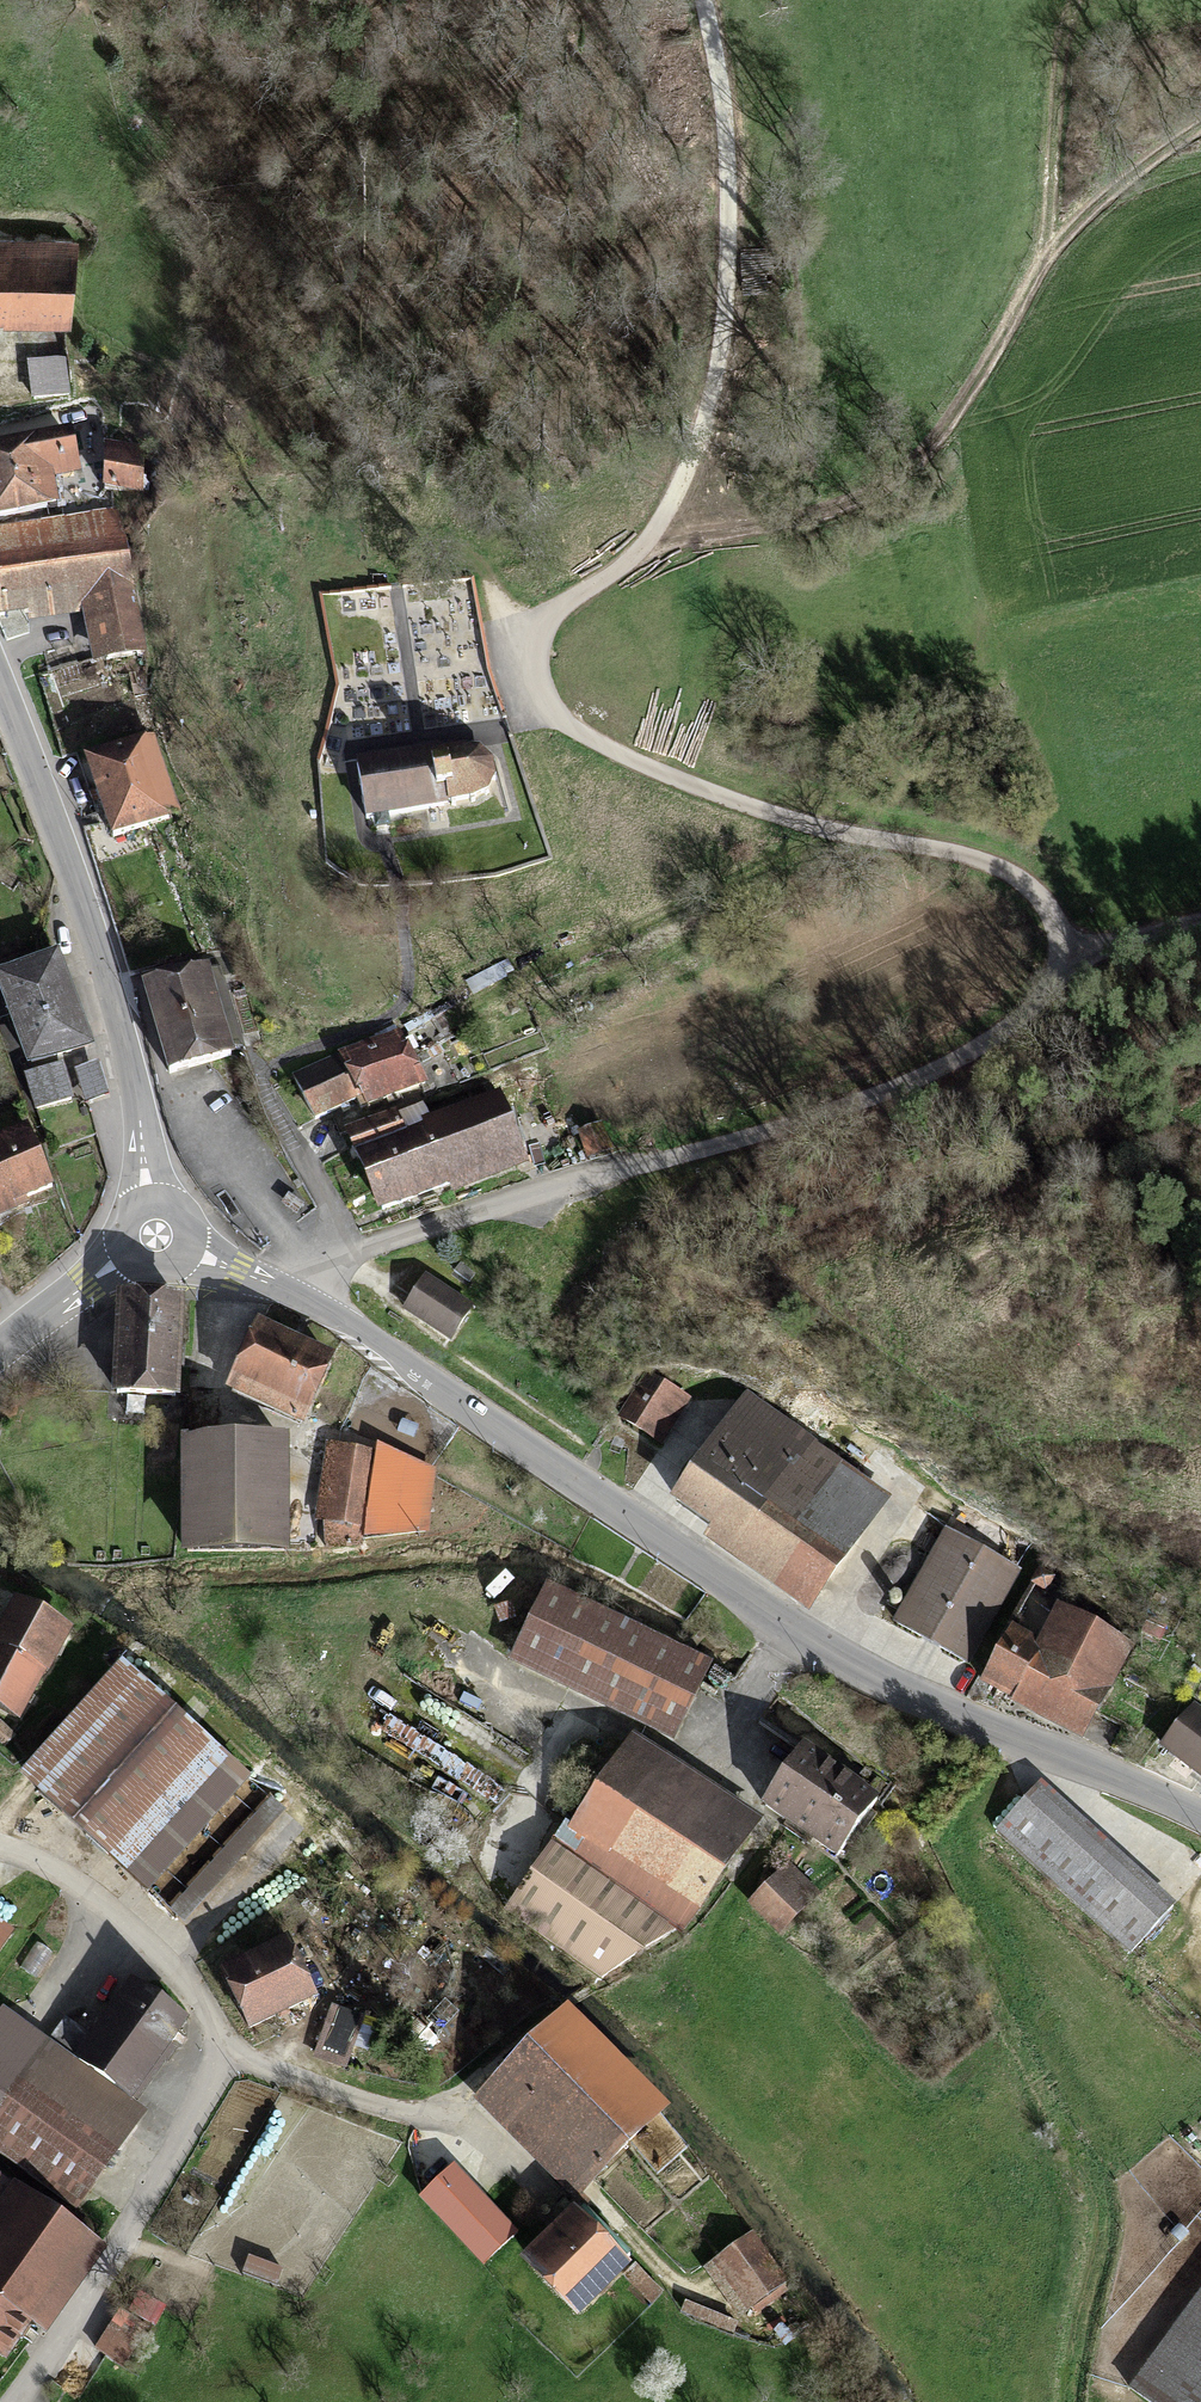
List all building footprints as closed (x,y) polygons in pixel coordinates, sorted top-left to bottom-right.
[(74,331),(80,254),(0,248),(0,325),(74,331)] [(38,414),(66,408),(81,405),(72,361),(28,370),(38,414)] [(66,408),(73,439),(78,464),(112,457),(100,400),(81,405),(66,408)] [(61,516),(54,484),(81,478),(78,464),(73,439),(0,454),(0,529),(61,516)] [(84,614),(96,670),(150,659),(117,504),(61,516),(0,529),(0,632),(84,614)] [(81,770),(106,849),(181,826),(156,747),(81,770)] [(468,754),(346,768),(360,832),(431,820),(480,809),(490,792),(492,782),(488,769),(482,763),(468,754)] [(36,1120),(98,1100),(52,964),(0,981),(0,1013),(36,1120)] [(139,995),(163,1084),(244,1061),(220,972),(139,995)] [(347,1108),(355,1123),(414,1089),(384,1039),(326,1072),(347,1108)] [(285,1088),(310,1130),(347,1108),(326,1072),(323,1067),(285,1088)] [(532,1094),(496,1108),(518,1163),(553,1149),(532,1094)] [(347,1166),(372,1229),(521,1171),(518,1163),(496,1108),(400,1145),(347,1166)] [(337,1141),(347,1166),(400,1145),(390,1121),(337,1141)] [(577,1140),(584,1167),(611,1161),(604,1134),(577,1140)] [(54,1197),(24,1137),(0,1149),(0,1224),(54,1197)] [(403,1318),(449,1349),(473,1314),(427,1283),(403,1318)] [(111,1403),(177,1406),(181,1309),(116,1306),(111,1403)] [(223,1398),(299,1434),(330,1368),(255,1332),(223,1398)] [(620,1427),(659,1452),(689,1406),(650,1381),(620,1427)] [(667,1512),(804,1617),(888,1509),(752,1403),(667,1512)] [(179,1567),(282,1565),(280,1452),(177,1454),(179,1567)] [(375,1452),(374,1463),(361,1545),(430,1541),(434,1478),(375,1452)] [(314,1549),(360,1554),(361,1545),(374,1463),(325,1457),(314,1549)] [(951,1539),(898,1629),(970,1671),(1022,1581),(951,1539)] [(510,1671),(671,1750),(708,1673),(547,1595),(510,1671)] [(20,1729),(69,1638),(0,1602),(0,1718),(20,1729)] [(1012,1637),(981,1696),(1080,1747),(1131,1649),(1059,1612),(1039,1651),(1012,1637)] [(18,1786),(186,1934),(287,1820),(119,1672),(18,1786)] [(1200,1787),(1200,1721),(1191,1713),(1159,1757),(1200,1787)] [(634,1744),(503,1921),(600,1991),(687,1937),(758,1835),(634,1744)] [(758,1815),(833,1871),(880,1809),(805,1753),(758,1815)] [(1047,1794),(1002,1839),(1129,1965),(1174,1920),(1047,1794)] [(750,1911),(783,1942),(818,1905),(786,1874),(750,1911)] [(10,1943),(0,1936),(0,1957),(10,1943)] [(213,1981),(242,2040),(312,2006),(283,1948),(213,1981)] [(129,2108),(185,2035),(132,1995),(76,2066),(53,2049),(0,2117),(0,2158),(74,2215),(146,2121),(129,2108)] [(331,2016),(313,2065),(346,2077),(363,2027),(331,2016)] [(474,2108),(578,2208),(663,2120),(559,2020),(474,2108)] [(443,2205),(498,2261),(518,2242),(462,2186),(443,2205)] [(47,2341),(104,2255),(8,2193),(0,2205),(0,2369),(5,2372),(32,2331),(47,2341)] [(513,2275),(572,2332),(624,2279),(565,2222),(513,2275)] [(706,2277),(740,2328),(788,2297),(754,2245),(706,2277)] [(246,2281),(277,2295),(285,2279),(254,2264),(246,2281)] [(628,2286),(656,2311),(666,2300),(639,2275),(628,2286)] [(133,2299),(123,2317),(150,2332),(158,2336),(168,2318),(133,2299)] [(1144,2401),(1200,2401),(1200,2301),(1133,2393),(1144,2401)] [(691,2308),(685,2320),(735,2341),(740,2328),(691,2308)] [(103,2352),(130,2367),(150,2332),(123,2317),(103,2352)]
